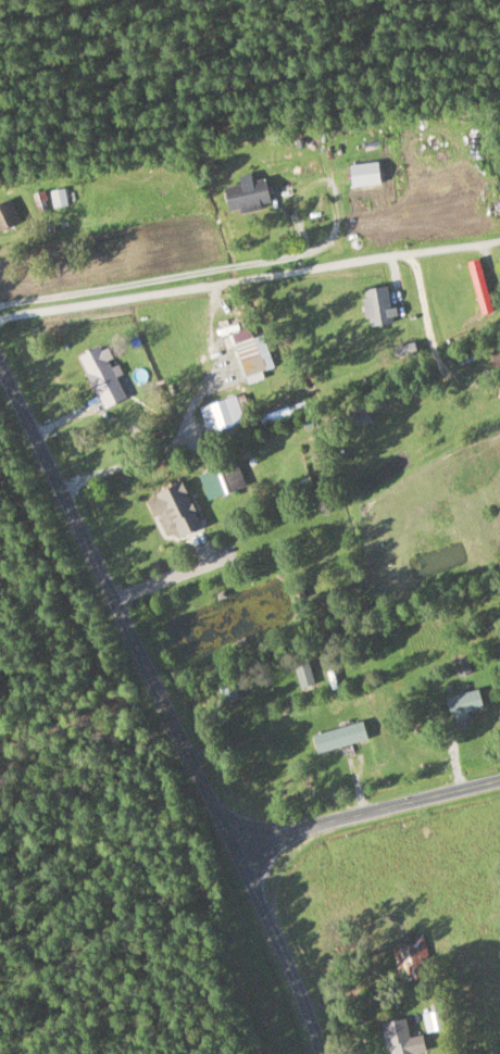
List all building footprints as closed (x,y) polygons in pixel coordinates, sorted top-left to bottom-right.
[(268,207),(264,181),(222,187),(226,213),(268,207)] [(19,220),(7,198),(0,202),(0,231),(19,220)] [(467,263),(481,315),(492,312),(478,260),(467,263)] [(365,327),(393,323),(389,287),(360,290),(365,327)] [(265,378),(263,372),(274,369),(263,335),(233,345),(247,384),(265,378)] [(78,356),(101,409),(124,399),(102,346),(78,356)] [(242,394),(199,407),(207,435),(250,421),(242,394)] [(214,499),(245,487),(235,462),(205,474),(214,499)] [(163,534),(176,530),(179,537),(199,528),(181,483),(148,497),(163,534)] [(314,684),(309,662),(294,666),(300,687),(314,684)] [(446,696),(450,723),(467,720),(466,711),(482,708),(479,690),(446,696)] [(317,755),(368,739),(362,721),(311,736),(317,755)] [(392,949),(398,979),(430,972),(422,934),(397,939),(399,947),(392,949)] [(421,1035),(408,1037),(404,1018),(380,1023),(386,1053),(420,1053),(425,1053),(421,1035)]
